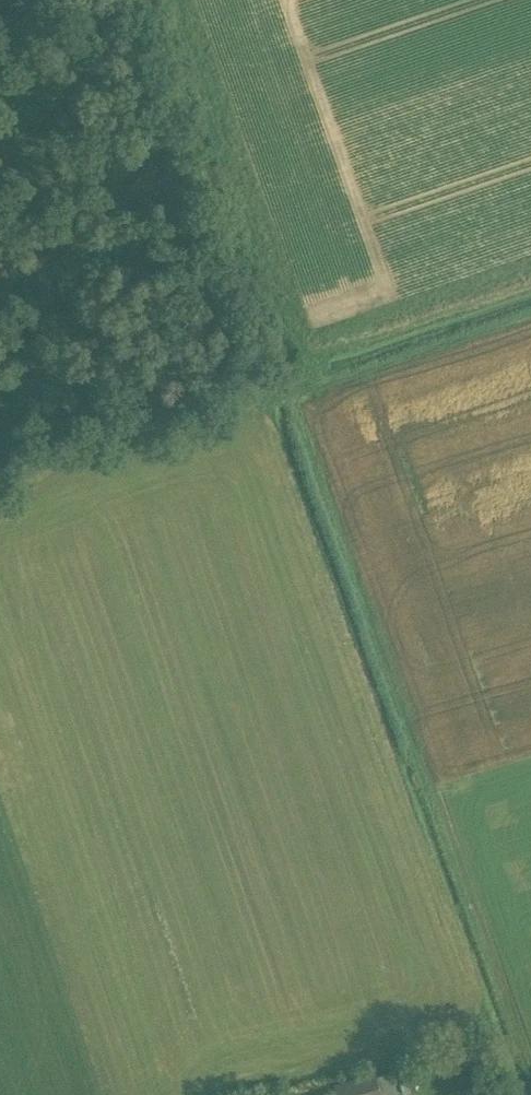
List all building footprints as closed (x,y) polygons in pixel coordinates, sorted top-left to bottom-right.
[(376,1074),(334,1085),(337,1094),(382,1094),(376,1074)]
